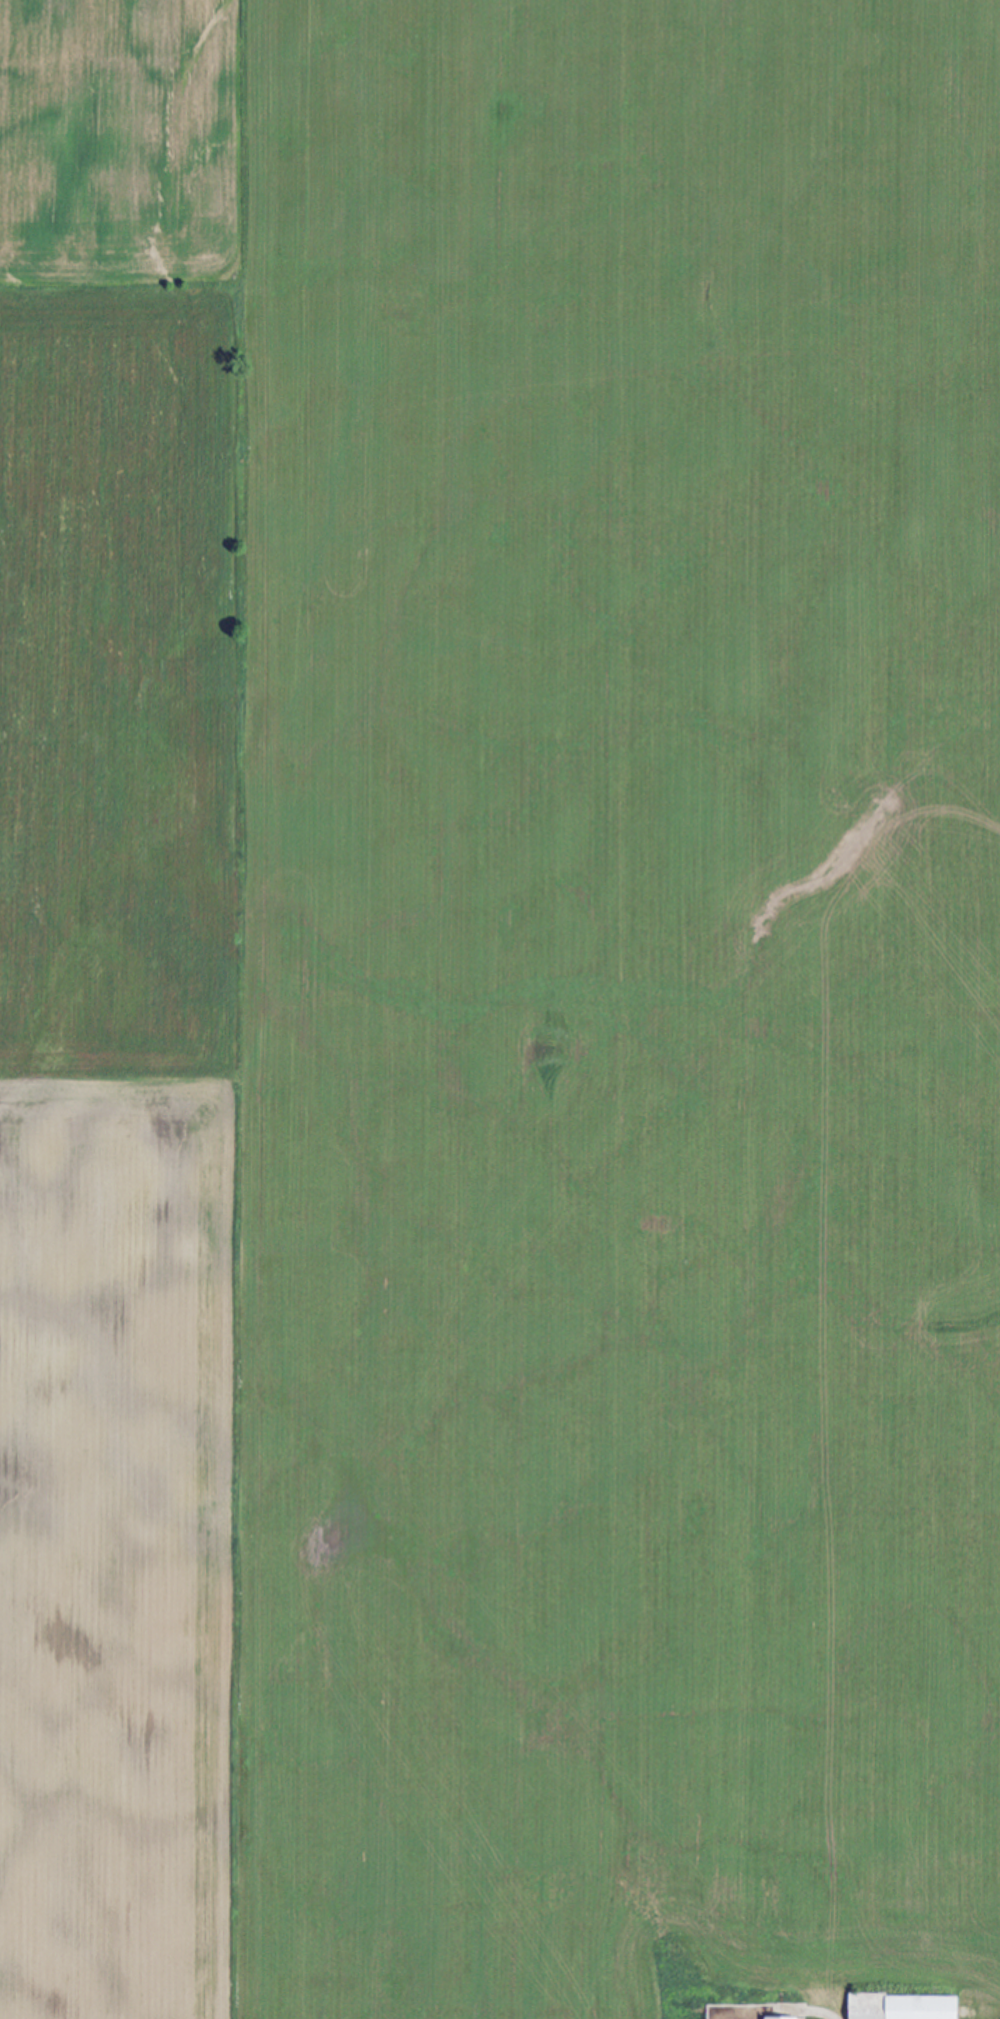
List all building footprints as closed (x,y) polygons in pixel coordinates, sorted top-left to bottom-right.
[(847,1994),(847,2018),(956,2018),(956,1995),(847,1994)]
